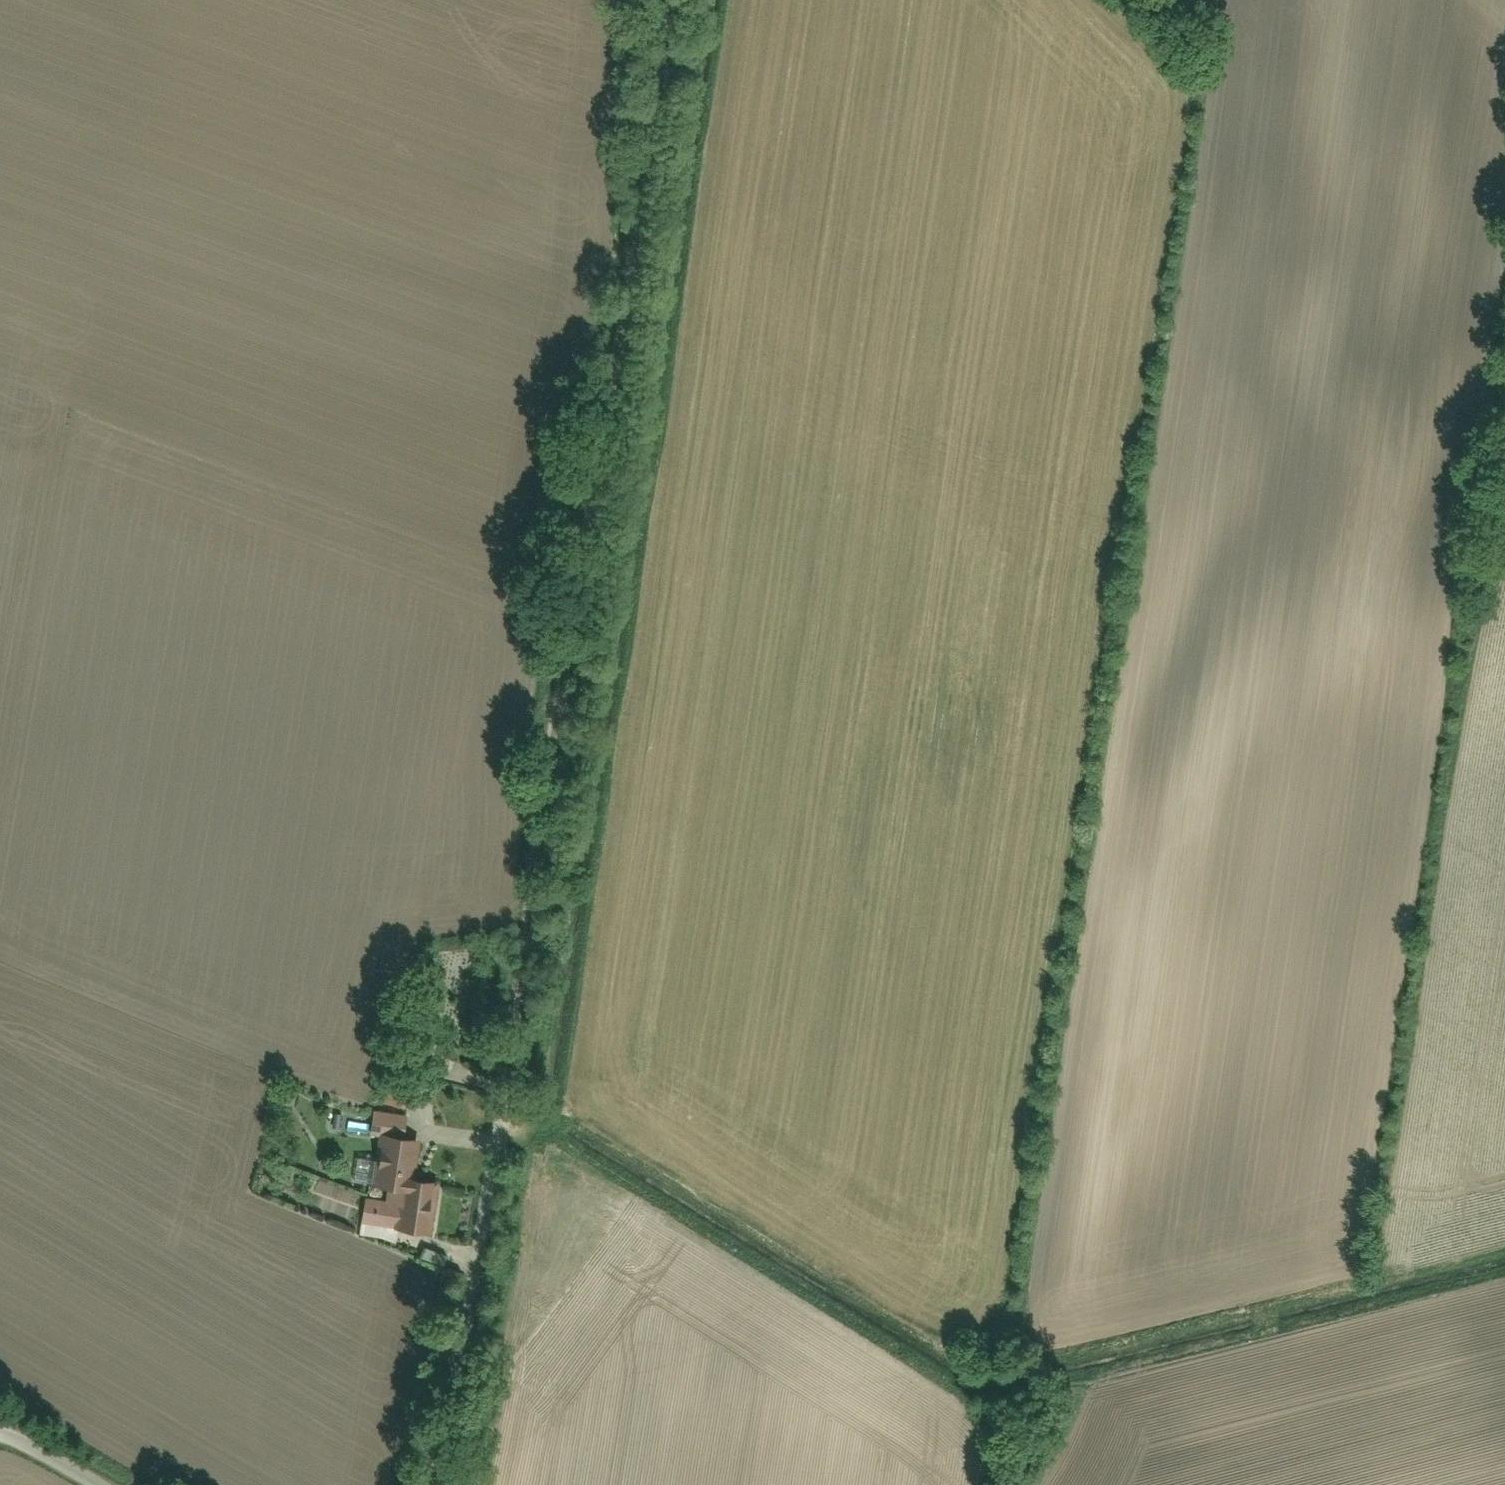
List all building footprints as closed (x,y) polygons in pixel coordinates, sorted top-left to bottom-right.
[(374,1119),(370,1189),(386,1190),(383,1231),(426,1234),(429,1182),(415,1182),(419,1121),(374,1119)]
